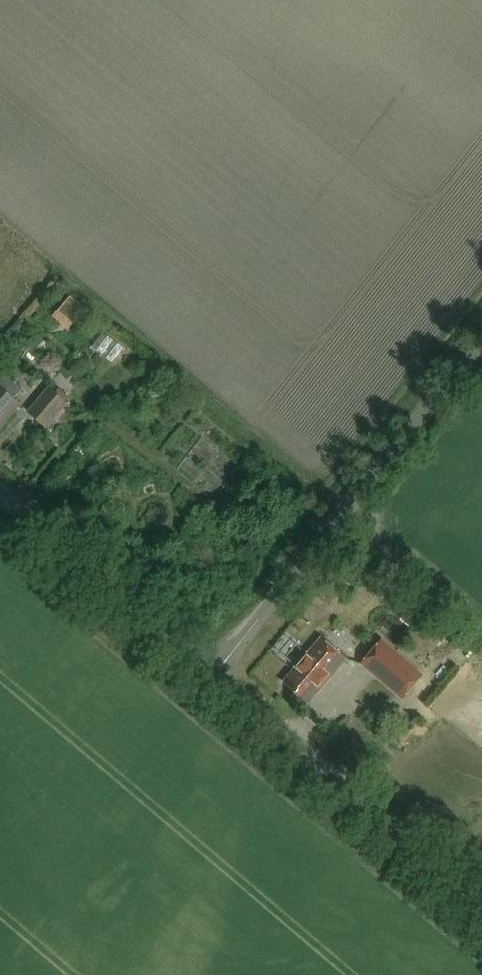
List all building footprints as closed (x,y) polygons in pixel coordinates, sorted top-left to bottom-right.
[(116,362),(128,345),(105,330),(93,347),(116,362)] [(22,405),(15,400),(21,393),(4,379),(0,384),(0,432),(22,405)] [(51,388),(30,412),(49,429),(70,404),(51,388)] [(347,659),(322,637),(283,681),(309,703),(347,659)] [(402,700),(425,675),(385,640),(383,639),(361,664),(363,666),(402,700)]
